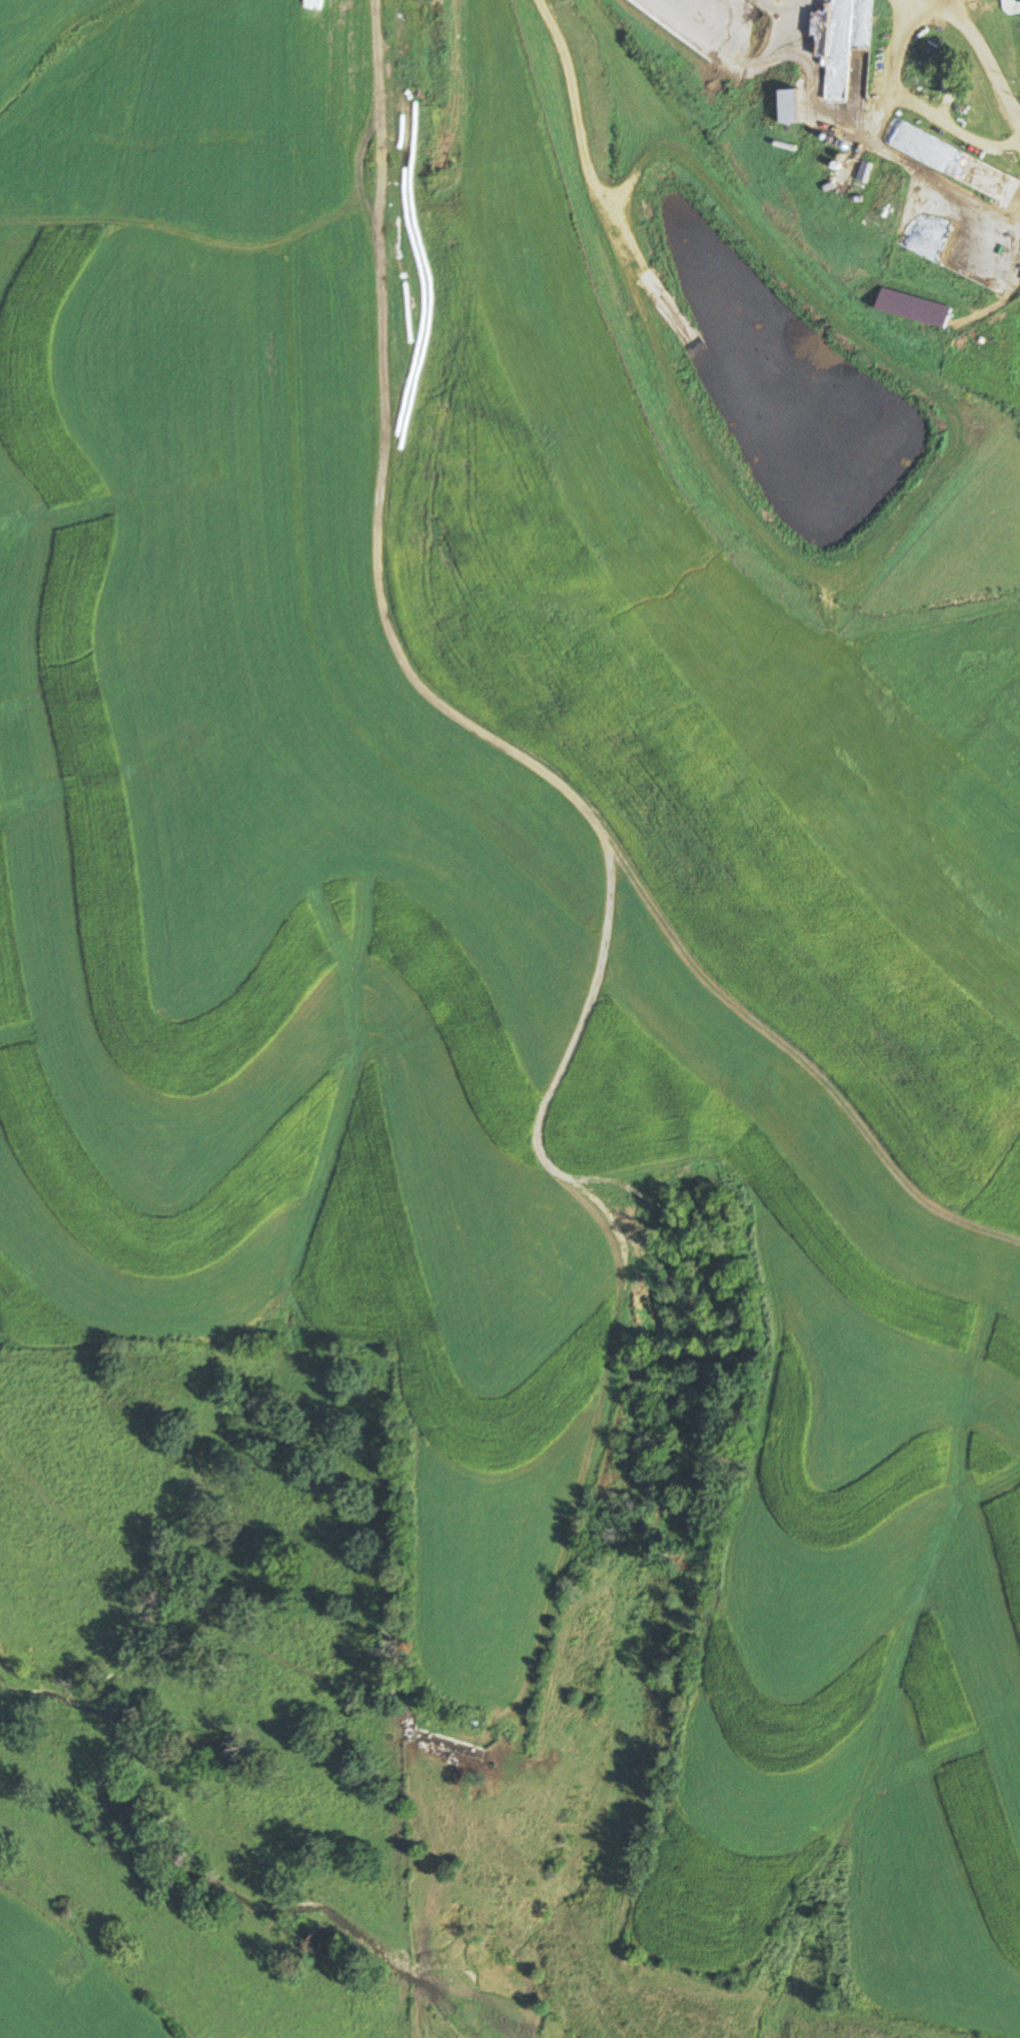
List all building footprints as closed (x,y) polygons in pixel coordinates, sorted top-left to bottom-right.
[(850,25),(871,25),(871,0),(850,0),(850,25)] [(1019,15),(1019,3),(1019,0),(1012,1),(1012,0),(1000,0),(1002,17),(1019,15)] [(957,58),(942,58),(942,92),(957,92),(957,58)] [(884,225),(902,172),(824,145),(806,197),(884,225)]
